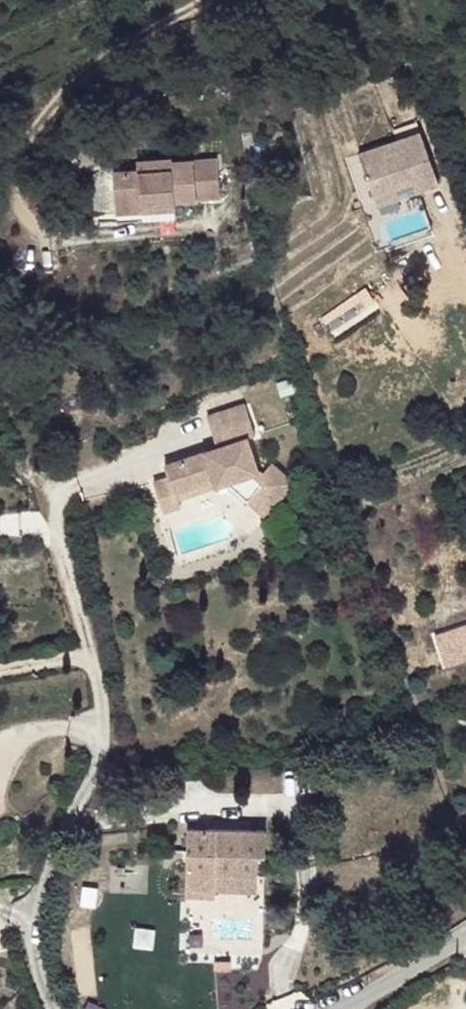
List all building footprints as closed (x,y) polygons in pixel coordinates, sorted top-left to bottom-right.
[(423,183),(415,163),(430,157),(421,132),(359,154),(377,206),(400,198),(395,184),(412,178),(417,192),(440,183),(437,177),(423,183)] [(221,197),(218,158),(172,161),(172,157),(137,160),(137,168),(112,170),(116,213),(142,211),(175,208),(176,208),(175,201),(221,197)] [(437,177),(430,157),(415,163),(423,183),(437,177)] [(175,218),(175,208),(142,211),(143,219),(175,218)] [(260,476),(236,408),(198,421),(209,451),(164,466),(167,478),(153,483),(162,506),(180,501),(177,491),(211,480),(214,487),(227,482),(250,474),(262,485),(253,494),(270,508),(293,482),(271,463),(260,476)] [(253,494),(262,485),(250,474),(227,482),(264,515),(270,508),(253,494)] [(181,506),(180,501),(162,506),(163,512),(181,506)] [(257,870),(258,856),(265,857),(266,830),(188,828),(186,896),(216,897),(216,890),(217,868),(257,870)] [(256,891),(257,870),(217,868),(216,890),(256,891)]
